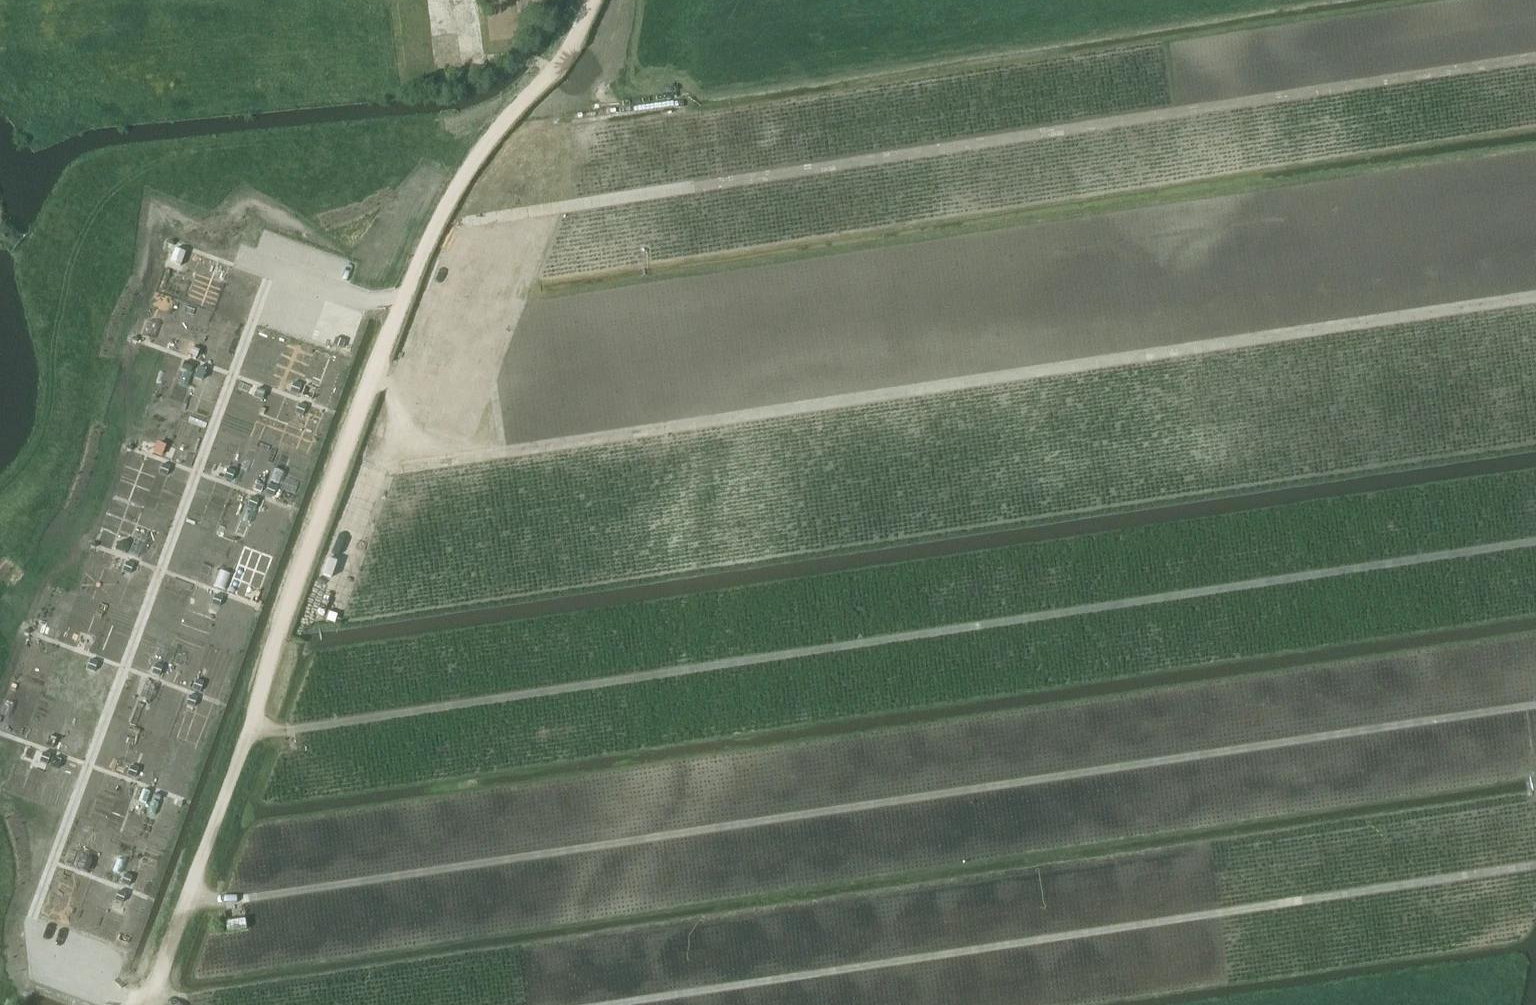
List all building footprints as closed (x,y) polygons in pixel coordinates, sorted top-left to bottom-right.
[(169,333),(166,342),(172,344),(174,335),(169,333)] [(144,404),(141,413),(148,415),(150,406),(144,404)] [(196,421),(194,430),(200,432),(203,423),(196,421)] [(223,430),(221,439),(227,441),(229,432),(223,430)] [(218,445),(215,454),(221,456),(224,447),(218,445)] [(227,448),(225,457),(231,459),(234,450),(227,448)] [(107,487),(104,495),(110,497),(112,489),(107,487)] [(102,501),(99,510),(105,512),(107,503),(102,501)] [(111,504),(108,513),(114,515),(117,506),(111,504)] [(168,507),(165,516),(171,518),(174,508),(168,507)] [(163,522),(161,530),(167,532),(169,524),(163,522)] [(190,531),(188,539),(193,541),(196,533),(190,531)] [(175,605),(173,613),(178,615),(181,607),(175,605)] [(135,608),(132,616),(137,618),(140,610),(135,608)] [(161,617),(159,625),(165,627),(167,619),(161,617)] [(98,638),(87,634),(82,646),(94,650),(98,638)] [(59,662),(56,670),(62,671),(64,663),(59,662)] [(54,676),(51,684),(58,686),(60,678),(54,676)] [(111,679),(108,687),(113,689),(116,681),(111,679)] [(137,688),(134,696),(140,698),(143,690),(137,688)] [(147,691),(144,699),(150,701),(153,693),(147,691)] [(142,706),(139,715),(145,716),(147,708),(142,706)] [(21,744),(18,752),(24,754),(27,746),(21,744)] [(30,747),(28,755),(33,757),(36,749),(30,747)] [(25,762),(23,770),(28,772),(31,764),(25,762)] [(80,860),(77,868),(83,870),(86,862),(80,860)] [(58,869),(55,877),(61,879),(63,871),(58,869)] [(228,932),(247,929),(245,920),(226,923),(228,932)]
